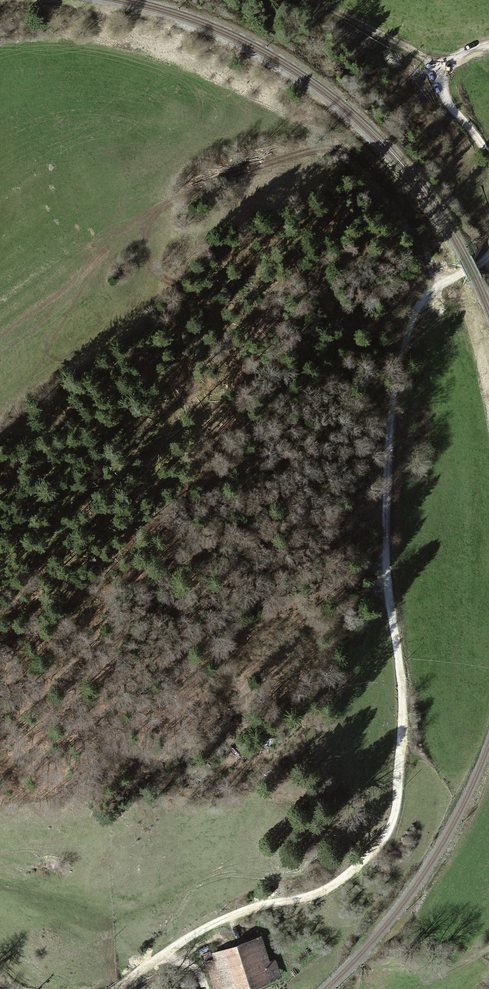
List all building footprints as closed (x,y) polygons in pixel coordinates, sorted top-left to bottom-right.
[(213,988),(250,988),(283,978),(277,961),(271,963),(263,938),(203,957),(213,988)]
